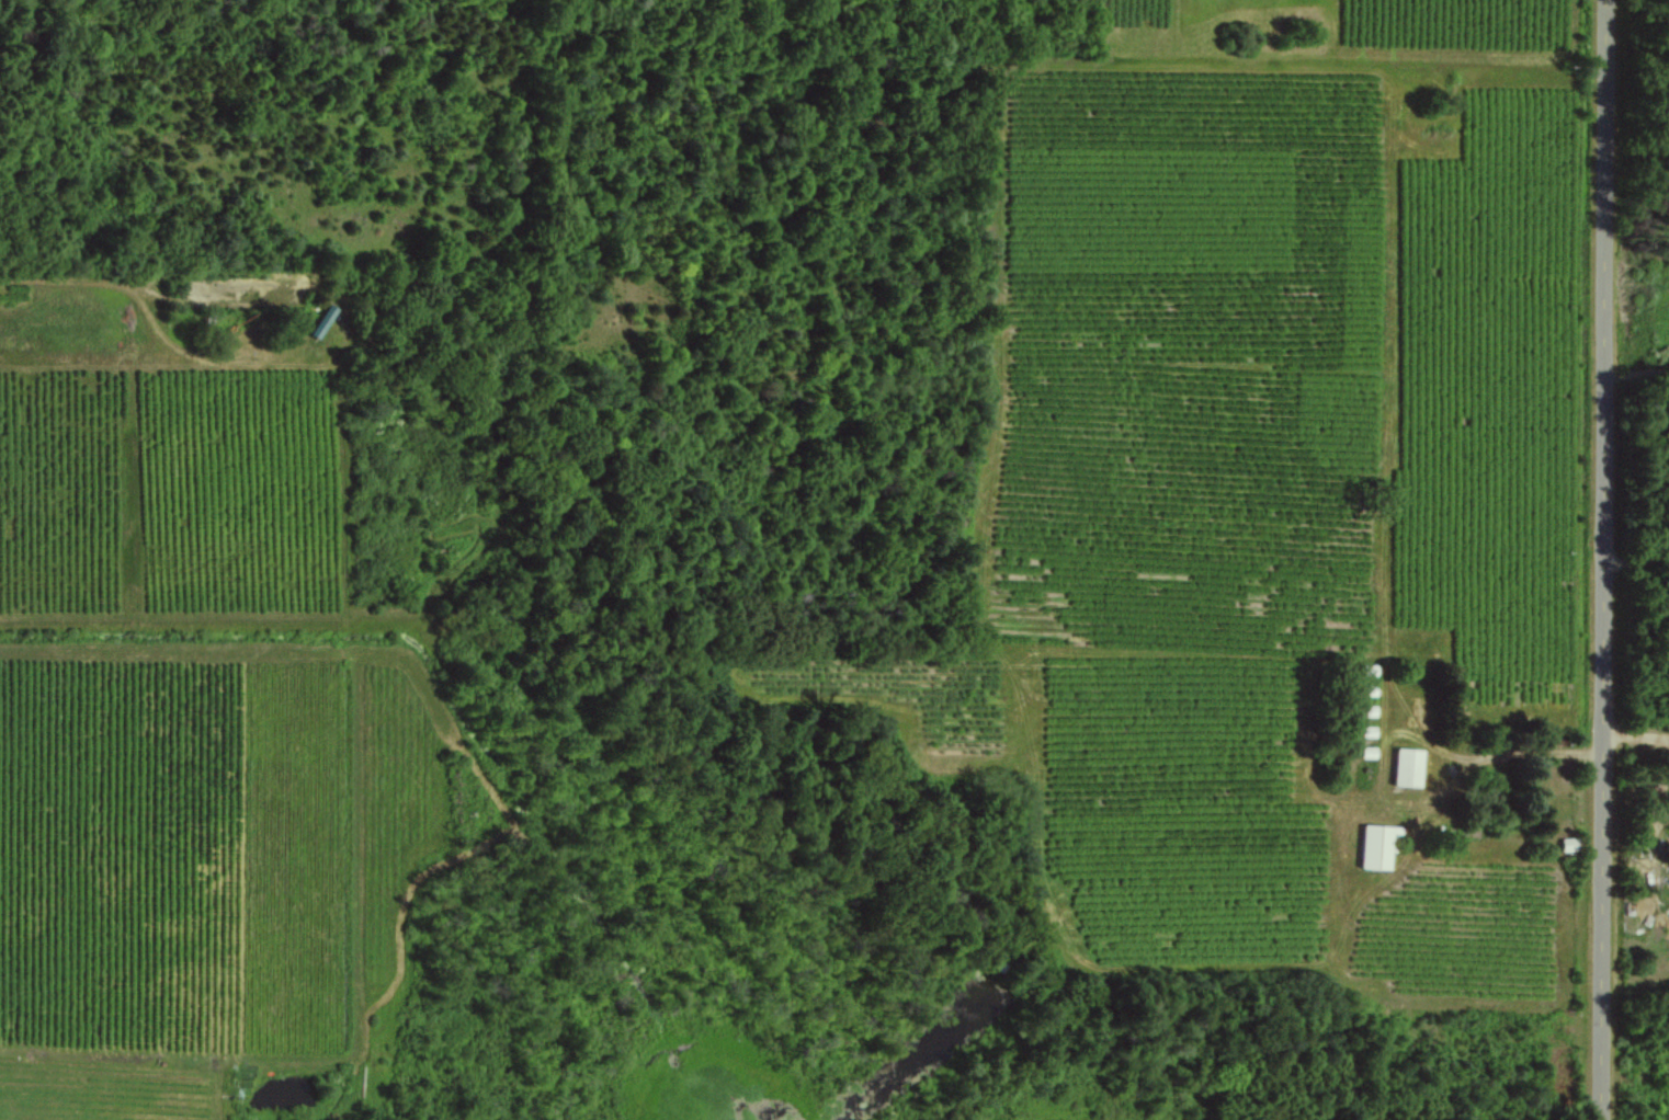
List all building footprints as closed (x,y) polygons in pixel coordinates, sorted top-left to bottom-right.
[(1394,785),(1420,786),(1422,749),(1395,748),(1394,785)] [(1401,851),(1402,826),(1364,824),(1362,868),(1390,869),(1391,851),(1401,851)] [(1578,837),(1562,837),(1562,850),(1578,850),(1578,837)]
